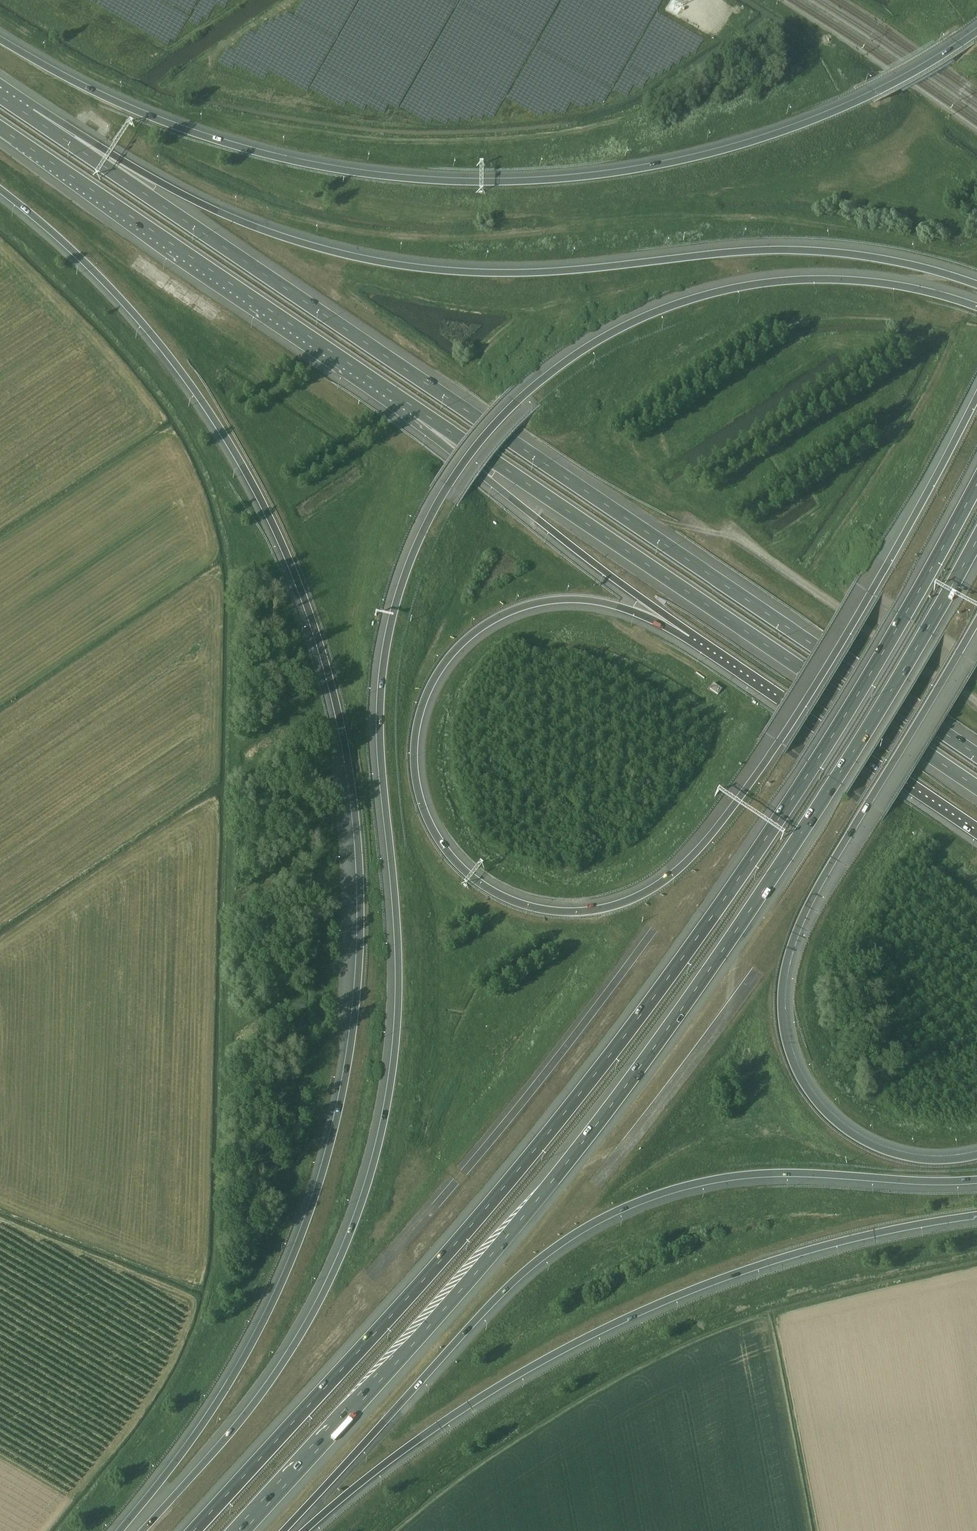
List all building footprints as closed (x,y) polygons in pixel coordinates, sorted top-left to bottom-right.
[(720,695),(723,687),(713,684),(710,691),(720,695)]
